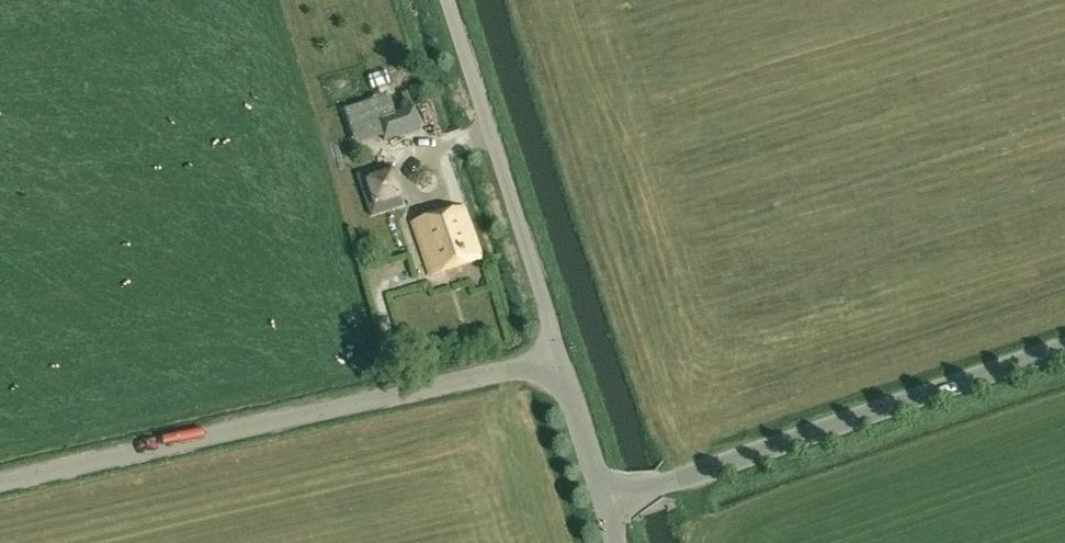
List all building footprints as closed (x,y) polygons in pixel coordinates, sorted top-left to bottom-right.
[(376,119),(383,140),(396,136),(389,115),(376,119)] [(374,216),(405,205),(391,164),(360,174),(374,216)] [(416,224),(432,275),(482,259),(466,208),(416,224)]
